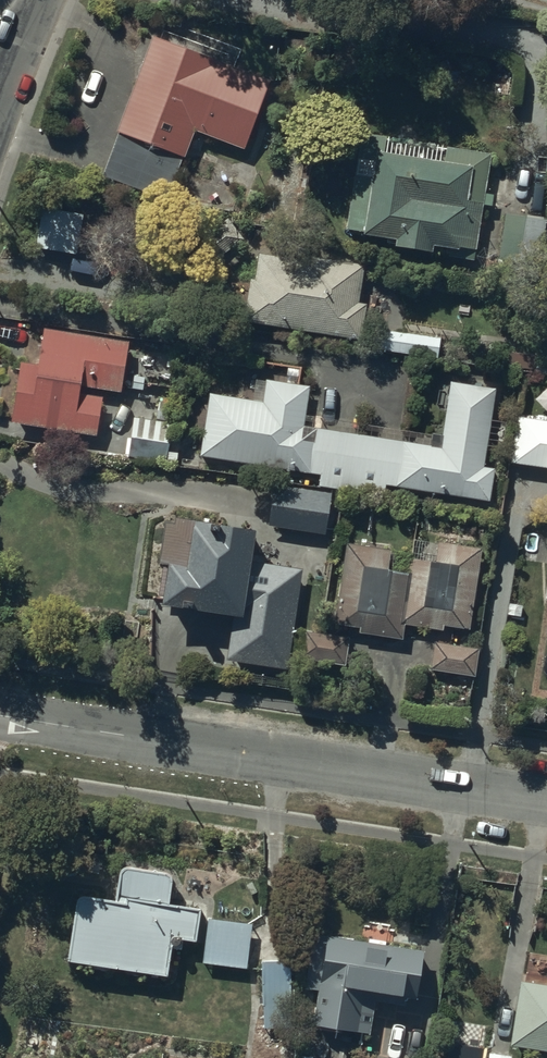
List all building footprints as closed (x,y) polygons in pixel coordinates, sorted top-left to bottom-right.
[(267,83),(154,41),(102,179),(168,203),(196,130),(243,147),(267,83)] [(488,157),(362,137),(346,233),(472,254),(488,157)] [(83,217),(42,209),(35,246),(77,253),(83,217)] [(539,274),(546,223),(505,216),(496,267),(539,274)] [(361,271),(258,254),(247,322),(358,340),(363,308),(355,307),(361,271)] [(129,346),(47,333),(41,369),(39,378),(82,385),(121,392),(129,346)] [(441,341),(377,334),(375,351),(439,358),(441,341)] [(79,398),(82,385),(39,378),(21,375),(12,424),(97,439),(103,402),(79,398)] [(307,390),(271,384),(267,409),(215,400),(206,454),(326,474),(324,487),(383,497),(385,483),(490,501),(495,474),(481,472),(495,393),(456,387),(445,455),(300,431),(307,390)] [(172,428),(135,421),(129,456),(166,463),(172,428)] [(521,422),(514,464),(546,470),(546,426),(521,422)] [(332,498),(278,490),(273,527),(327,535),(332,498)] [(244,561),(249,530),(171,517),(170,522),(166,521),(160,559),(169,560),(163,597),(238,610),(231,652),(281,661),(297,570),(244,561)] [(415,544),(413,559),(404,627),(442,633),(444,625),(468,628),(479,553),(415,544)] [(404,627),(413,559),(351,550),(341,623),(364,626),(363,635),(402,640),(404,627)] [(349,642),(321,638),(306,635),(302,666),(345,672),(349,642)] [(476,654),(438,648),(434,671),(472,677),(476,654)] [(123,867),(122,869),(118,898),(84,893),(80,894),(79,895),(78,897),(69,956),(167,972),(173,935),(196,940),(200,908),(168,902),(172,877),(171,874),(169,872),(167,871),(128,864),(125,865),(123,867)] [(420,945),(314,928),(305,980),(320,983),(315,1015),(367,1023),(372,994),(401,998),(403,988),(413,989),(420,945)] [(522,979),(512,1041),(546,1046),(546,983),(522,979)] [(448,1041),(445,1057),(478,1057),(480,1047),(448,1041)]
